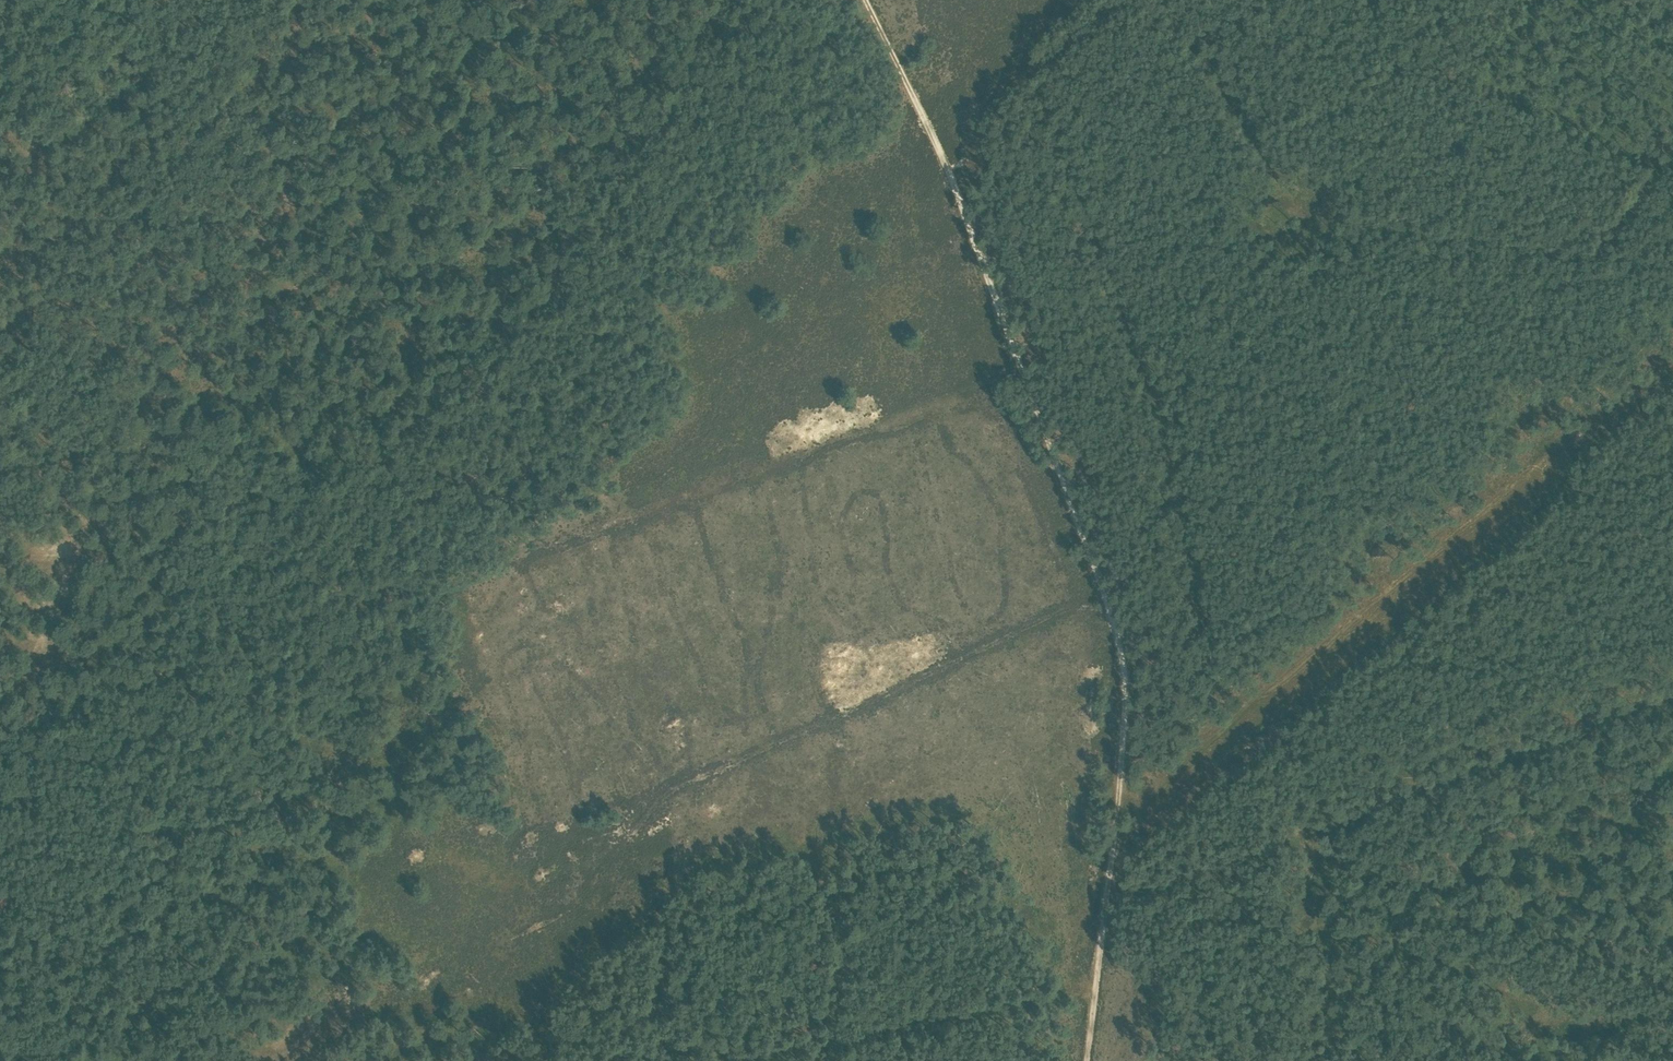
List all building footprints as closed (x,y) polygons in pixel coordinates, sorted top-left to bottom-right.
[(402,850),(409,858),(420,849),(413,840),(402,850)]
